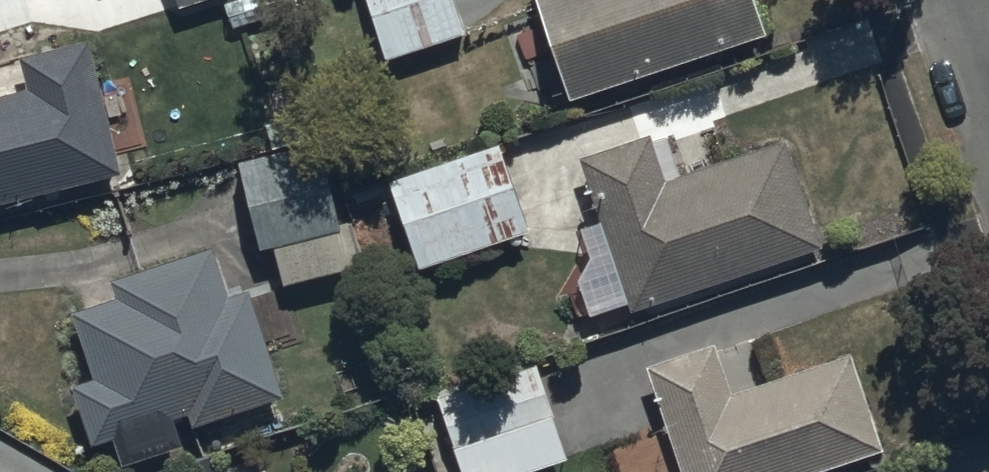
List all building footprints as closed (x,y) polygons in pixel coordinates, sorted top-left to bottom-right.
[(456,0),(361,0),(379,56),(466,28),(456,0)] [(573,97),(774,27),(764,0),(539,0),(573,97)] [(0,87),(0,198),(123,166),(89,32),(22,50),(30,79),(0,87)] [(649,127),(579,151),(632,307),(825,241),(788,134),(666,176),(649,127)] [(323,135),(238,153),(258,245),(272,242),(281,283),(366,264),(354,212),(341,215),(323,135)] [(499,138),(386,176),(416,266),(529,228),(499,138)] [(114,295),(74,307),(93,373),(71,380),(89,441),(115,433),(123,461),(185,443),(176,411),(190,407),(194,419),(283,392),(251,284),(228,291),(212,239),(107,271),(114,295)] [(648,363),(684,471),(796,471),(887,442),(855,344),(729,385),(714,341),(648,363)] [(432,389),(461,471),(529,471),(569,458),(533,354),(432,389)]
